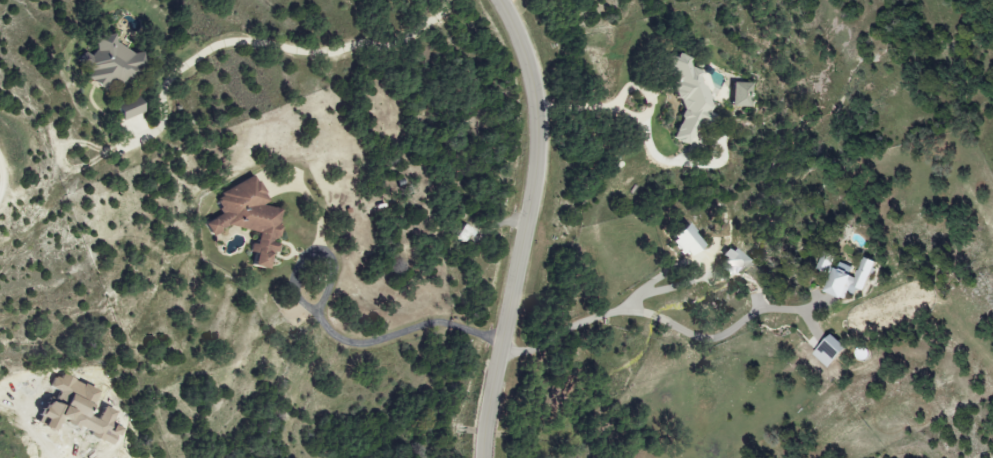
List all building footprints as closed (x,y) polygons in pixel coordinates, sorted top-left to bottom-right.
[(140,78),(134,52),(123,55),(120,43),(111,45),(108,33),(90,37),(94,52),(80,55),(88,90),(140,78)] [(679,114),(678,116),(678,118),(671,139),(686,145),(694,124),(707,129),(712,115),(705,113),(707,108),(701,85),(691,81),(695,71),(683,66),(686,57),(677,54),(666,57),(663,64),(667,77),(668,75),(679,114)] [(744,107),(744,83),(728,83),(728,107),(744,107)] [(113,110),(118,122),(138,112),(133,101),(113,110)] [(277,209),(262,206),(264,198),(252,175),(220,192),(217,207),(220,214),(203,223),(209,235),(227,226),(253,232),(251,243),(244,247),(248,255),(246,266),(260,269),(263,256),(269,253),(270,244),(270,243),(277,209)] [(665,236),(681,257),(698,244),(682,223),(665,236)] [(465,244),(474,230),(463,224),(455,237),(465,244)] [(726,246),(716,259),(737,275),(747,262),(726,246)] [(819,268),(826,270),(827,263),(833,264),(835,257),(822,253),(819,268)] [(824,292),(845,299),(850,286),(864,291),(874,261),(862,257),(856,275),(832,267),(824,292)] [(812,353),(827,367),(845,347),(830,334),(812,353)]
